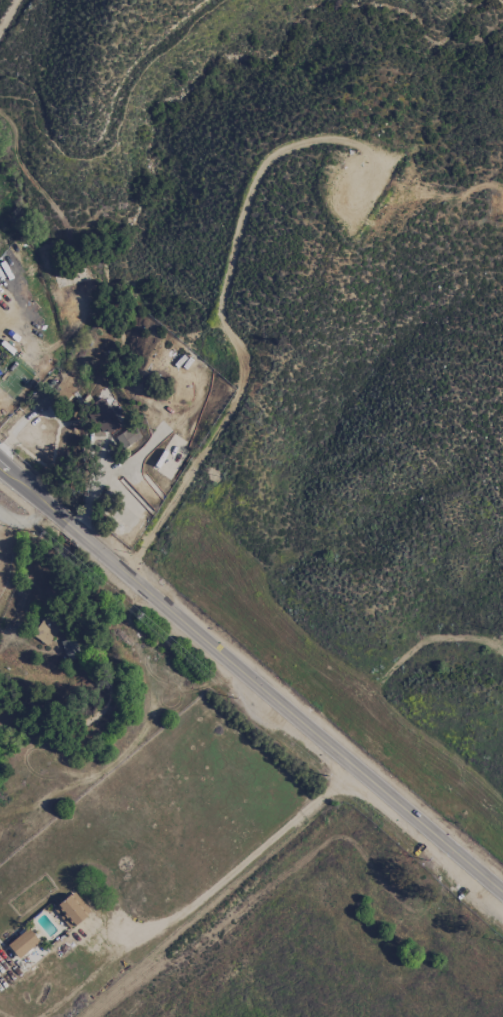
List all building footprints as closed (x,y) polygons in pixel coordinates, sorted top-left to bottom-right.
[(121,424),(101,398),(88,408),(108,434),(121,424)] [(141,438),(134,425),(115,436),(123,449),(141,438)] [(46,645),(61,624),(46,613),(31,634),(46,645)] [(69,929),(89,914),(72,893),(53,908),(69,929)] [(6,945),(18,959),(39,942),(27,928),(6,945)]
